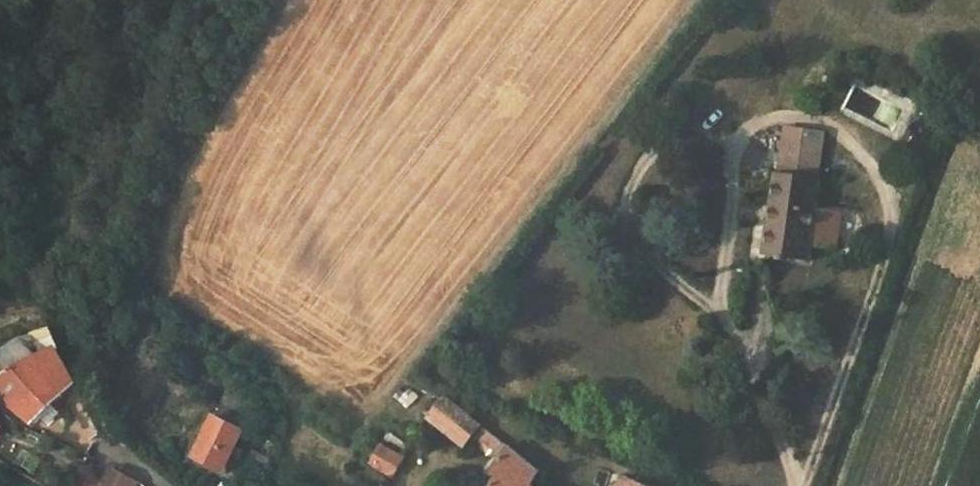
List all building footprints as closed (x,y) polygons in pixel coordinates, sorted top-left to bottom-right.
[(777,171),(766,254),(782,257),(782,260),(788,261),(789,258),(808,261),(811,244),(837,248),(842,210),(816,206),(820,177),(817,176),(823,132),(788,127),(782,172),(777,171)] [(33,422),(41,414),(48,408),(74,383),(55,349),(23,364),(13,353),(0,364),(0,395),(33,422)] [(206,440),(198,456),(224,470),(232,452),(237,455),(241,458),(245,448),(236,444),(252,414),(280,433),(286,423),(236,385),(225,400),(209,434),(205,431),(202,437),(206,440)] [(430,418),(467,447),(476,434),(484,426),(448,396),(430,418)] [(48,408),(41,414),(46,418),(52,412),(48,408)] [(476,434),(495,449),(494,452),(503,458),(493,471),(500,475),(496,485),(534,485),(533,485),(542,470),(484,426),(476,434)] [(372,464),(394,477),(406,459),(383,445),(372,464)] [(258,450),(242,480),(252,485),(257,485),(272,457),(258,450)] [(232,452),(224,470),(229,472),(237,455),(232,452)] [(113,466),(101,485),(137,485),(140,482),(113,466)] [(623,485),(647,485),(626,478),(623,485)]
